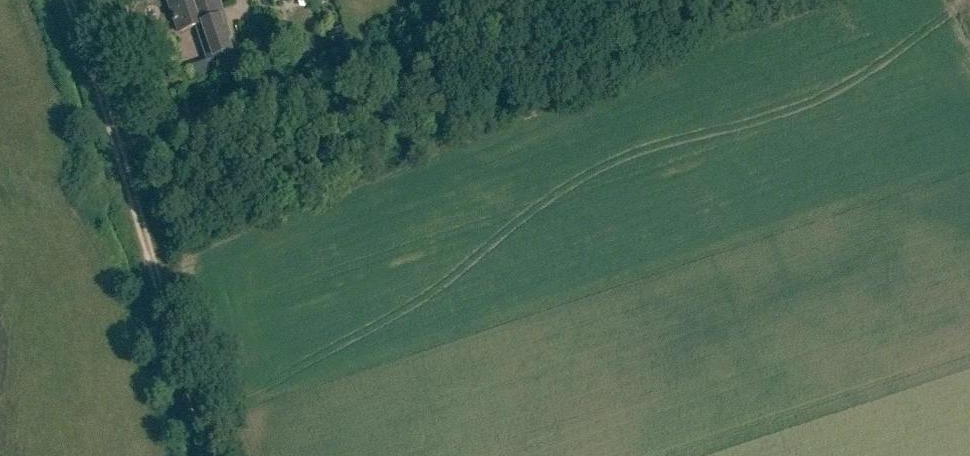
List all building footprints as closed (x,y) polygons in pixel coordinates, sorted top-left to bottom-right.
[(180,34),(198,28),(210,61),(238,51),(220,0),(168,0),(180,34)]
